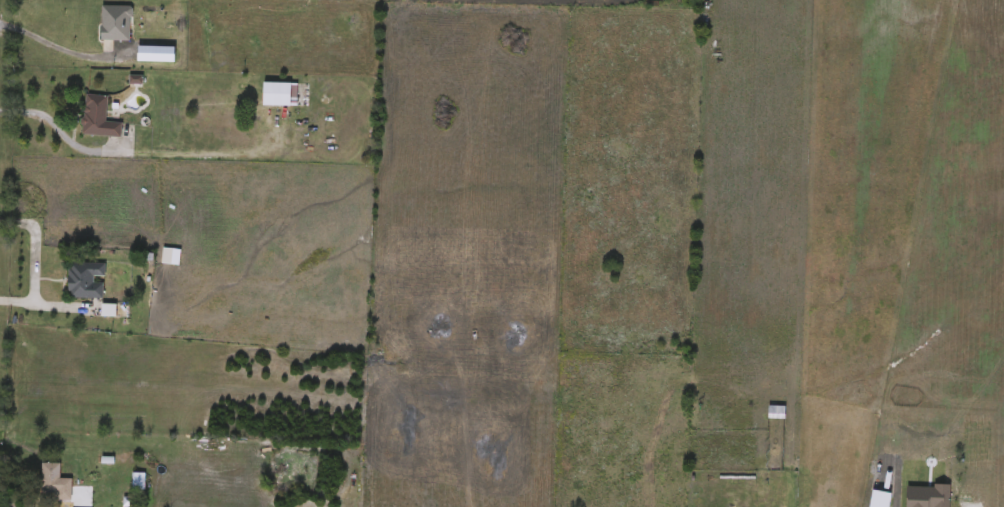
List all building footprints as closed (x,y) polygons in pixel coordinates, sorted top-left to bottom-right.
[(264,81),(296,81),(296,105),(264,105),(264,81)] [(120,136),(82,134),(84,94),(107,95),(106,121),(121,122),(120,136)] [(172,249),(170,264),(162,262),(164,248),(172,249)] [(69,297),(69,261),(104,262),(103,282),(103,298),(69,297)] [(60,462),(60,493),(41,493),(41,462),(60,462)]
